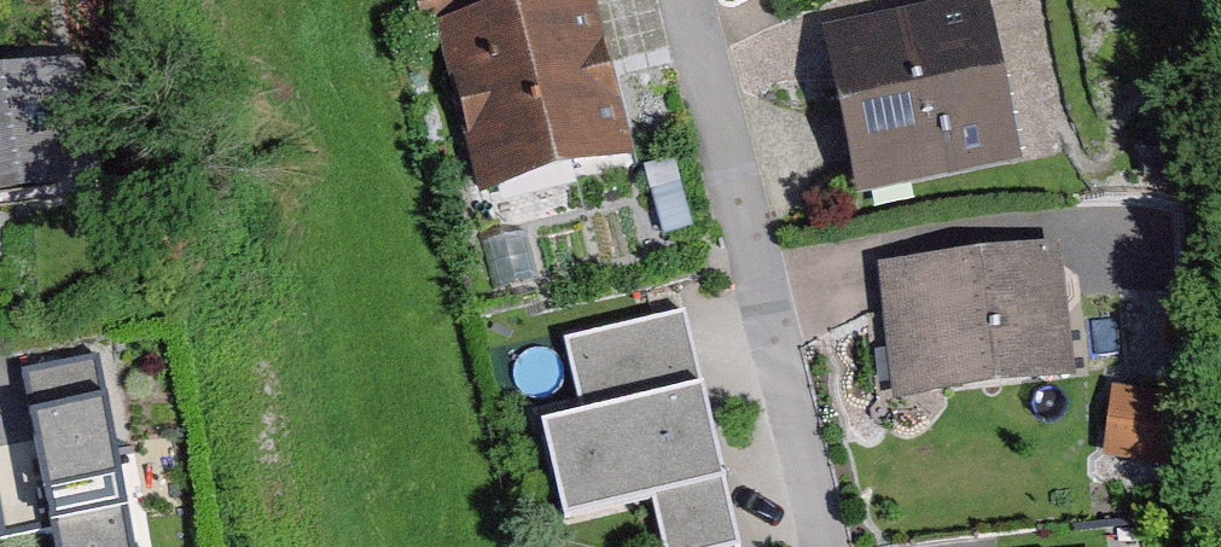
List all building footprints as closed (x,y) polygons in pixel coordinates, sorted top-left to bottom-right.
[(459,18),(500,188),(647,153),(610,0),(535,0),(459,18)] [(846,23),(878,183),(1033,153),(1003,0),(961,0),(846,23)] [(119,174),(103,47),(0,61),(0,190),(119,174)] [(1076,243),(900,262),(913,383),(1089,365),(1076,243)] [(598,414),(721,386),(712,347),(703,309),(581,337),(598,414)] [(38,370),(46,414),(124,400),(116,355),(38,370)] [(598,414),(559,422),(580,515),(670,495),(741,479),(721,386),(598,414)] [(46,414),(50,437),(67,528),(70,546),(151,546),(124,400),(46,414)] [(0,446),(0,451),(16,537),(67,528),(50,437),(0,446)] [(741,479),(670,495),(682,546),(740,546),(756,543),(741,479)]
